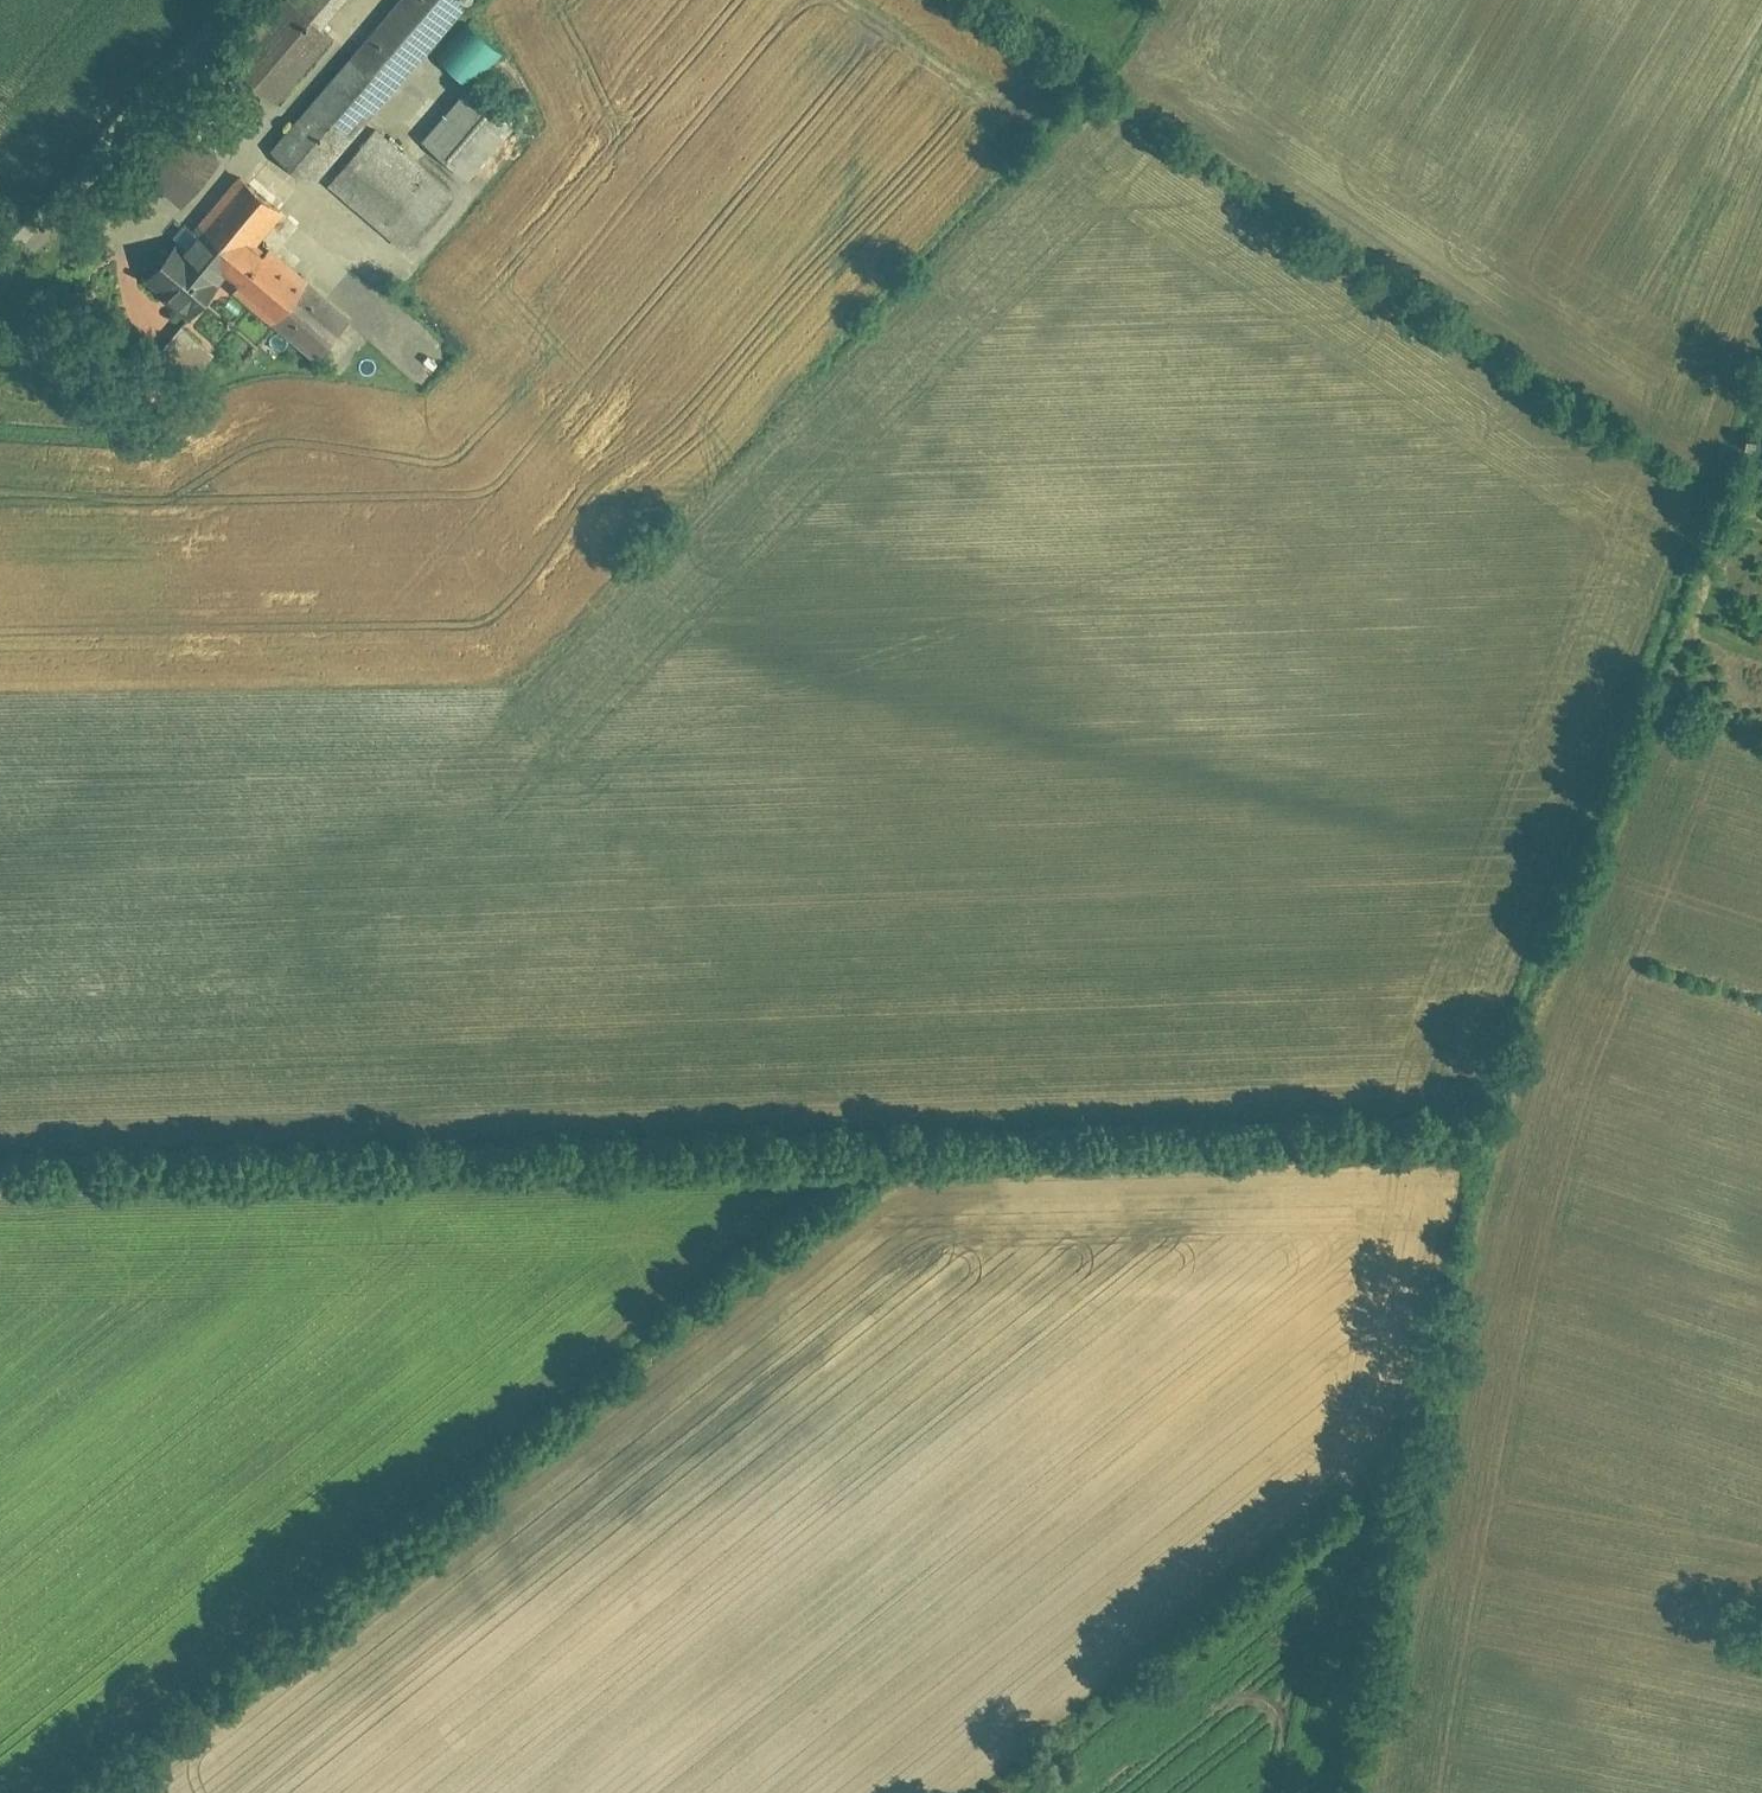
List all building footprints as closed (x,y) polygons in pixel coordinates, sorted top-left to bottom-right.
[(282,99),(335,36),(322,25),(292,0),(279,0),(231,57),(282,99)] [(278,145),(316,178),(358,130),(360,132),(473,0),(402,0),(278,145)] [(322,25),(342,0),(292,0),(322,25)] [(470,25),(443,61),(476,86),(504,51),(470,25)] [(516,123),(473,86),(426,140),(469,177),(516,123)] [(222,153),(174,111),(134,157),(182,198),(222,153)] [(381,128),(337,180),(411,242),(455,190),(381,128)] [(285,211),(243,174),(198,224),(202,228),(240,261),(259,240),(285,211)] [(186,235),(148,278),(198,321),(237,276),(243,282),(252,272),(240,261),(202,228),(191,240),(186,235)] [(243,282),(237,288),(317,359),(356,316),(276,245),(271,251),(259,240),(240,261),(252,272),(243,282)] [(182,324),(159,350),(192,378),(214,353),(182,324)]
